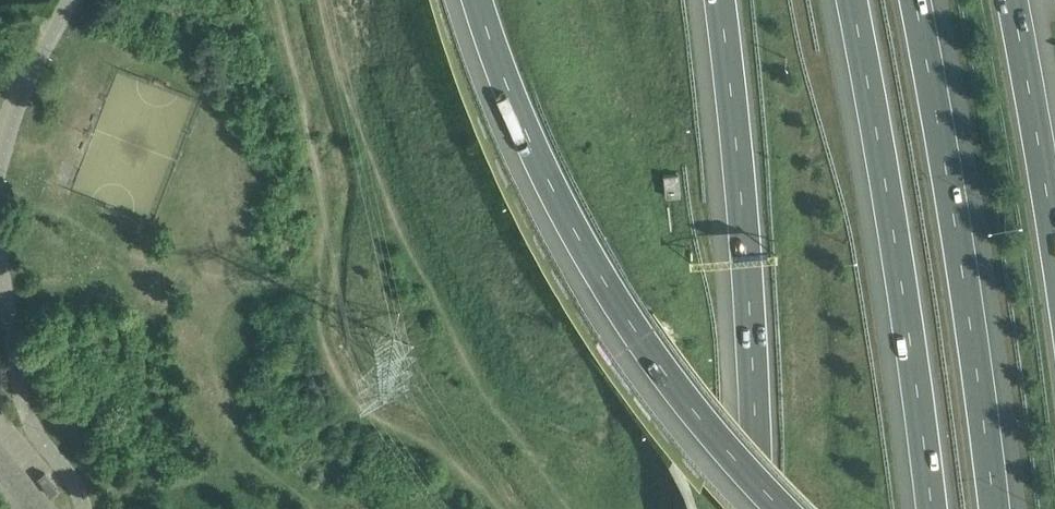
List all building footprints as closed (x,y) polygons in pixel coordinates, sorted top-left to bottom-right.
[(664,173),(666,196),(681,194),(679,172),(664,173)]
